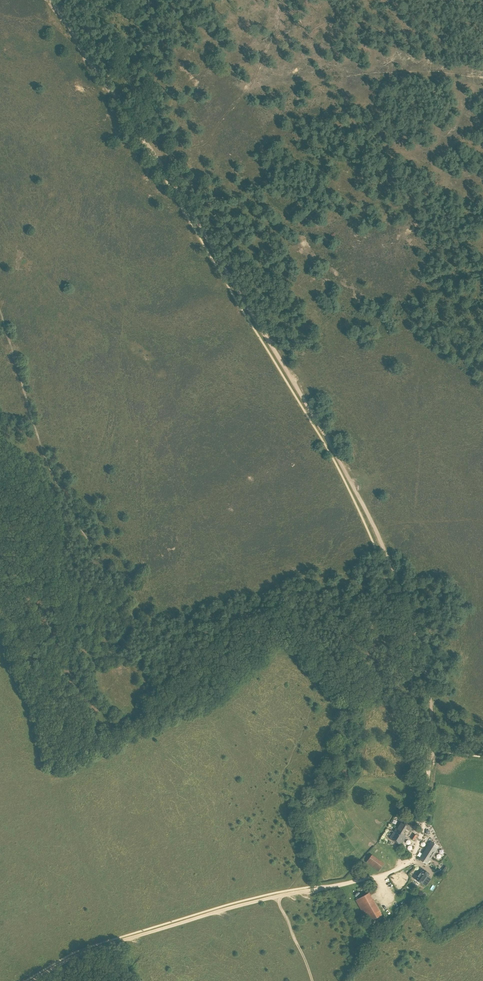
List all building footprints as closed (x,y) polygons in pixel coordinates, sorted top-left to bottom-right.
[(397,826),(391,837),(403,843),(407,835),(406,834),(407,833),(409,834),(414,825),(402,818),(397,826)] [(438,846),(431,842),(420,858),(427,863),(438,846)] [(371,851),(365,859),(377,868),(383,860),(371,851)] [(417,873),(415,876),(423,882),(428,886),(434,878),(430,875),(432,873),(430,872),(425,868),(419,875),(417,873)] [(371,892),(356,899),(369,922),(384,915),(371,892)]
